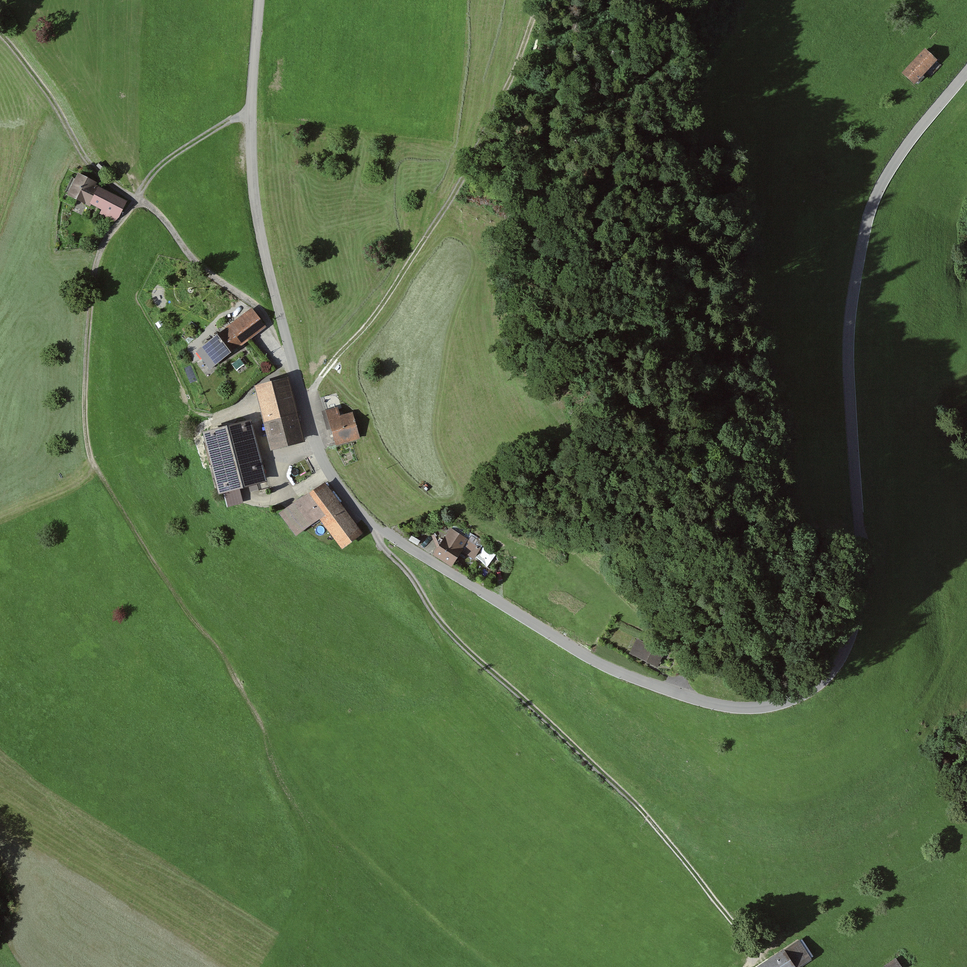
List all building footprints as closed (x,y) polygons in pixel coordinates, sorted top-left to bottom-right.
[(938,65),(923,51),(902,71),(917,86),(938,65)] [(97,183),(75,173),(66,192),(118,217),(126,201),(96,186),(97,183)] [(264,327),(251,309),(196,350),(209,368),(264,327)] [(288,377),(254,385),(269,450),(303,442),(288,377)] [(338,407),(322,411),(327,431),(330,430),(333,443),(358,438),(352,412),(340,415),(338,407)] [(250,420),(201,431),(215,492),(264,481),(250,420)] [(323,481),(279,512),(294,533),(317,517),(338,547),(360,532),(323,481)] [(480,549),(449,528),(432,554),(451,566),(461,552),(473,560),(480,549)] [(484,546),(477,559),(490,566),(497,553),(484,546)] [(663,651),(636,639),(629,654),(656,667),(663,651)] [(757,966),(800,966),(811,960),(800,941),(757,966)] [(887,966),(902,966),(896,958),(886,965),(887,966)]
